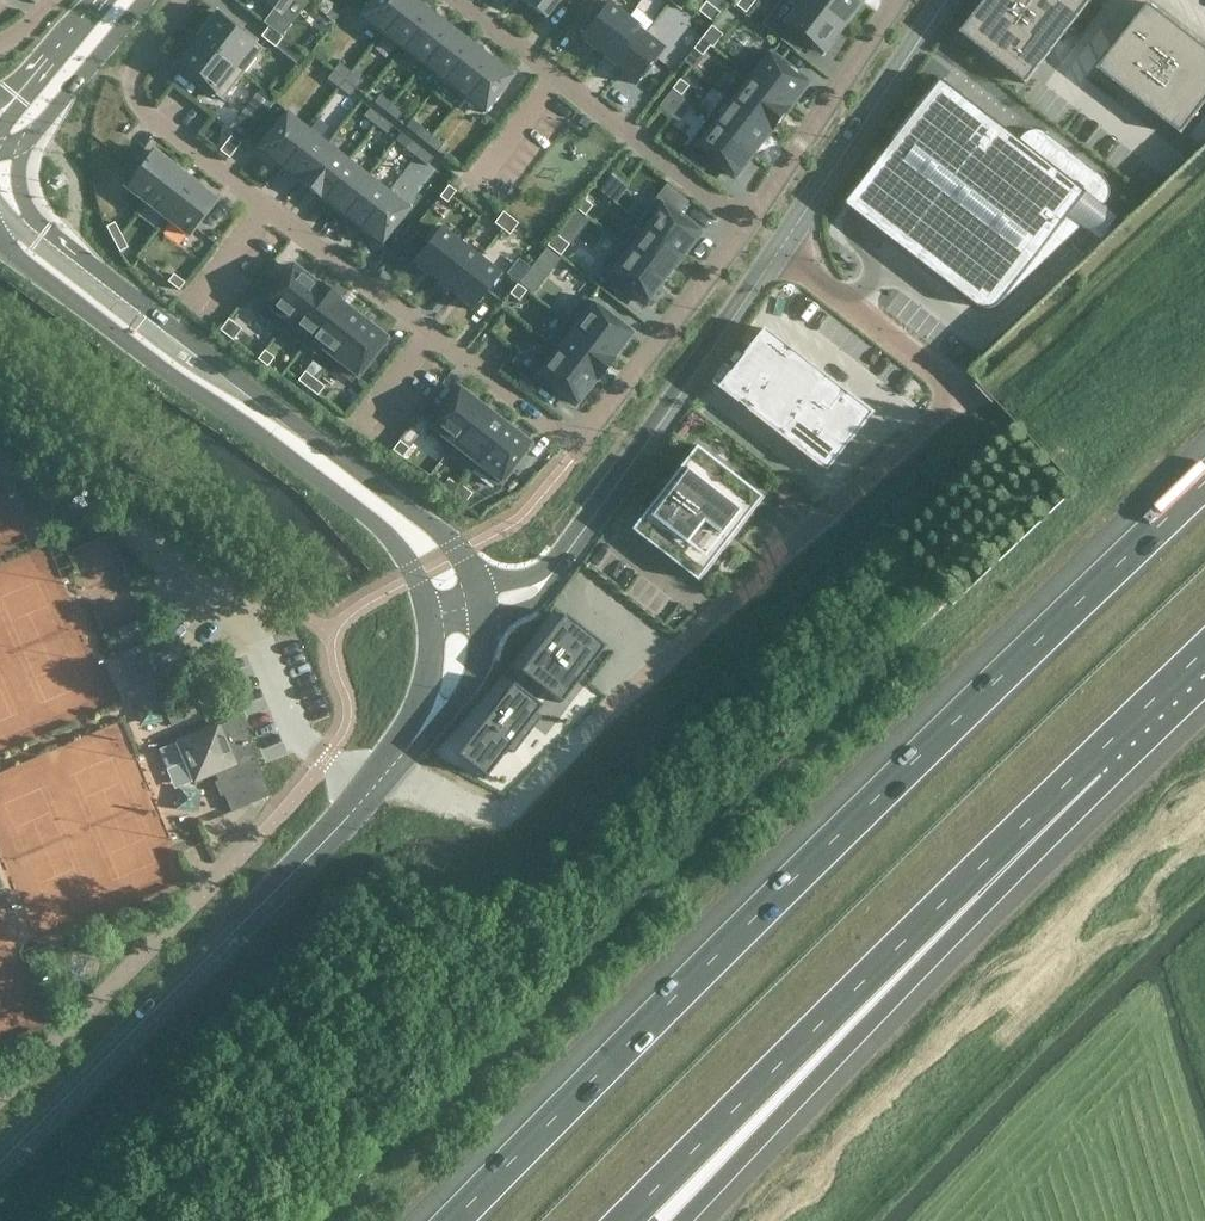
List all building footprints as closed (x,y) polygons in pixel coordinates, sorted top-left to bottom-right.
[(272,10),(263,22),(268,26),(281,36),(291,24),(280,16),(292,0),(260,0),(272,10)] [(358,16),(378,32),(403,0),(371,0),(358,16)] [(378,32),(400,49),(430,10),(417,0),(403,0),(378,32)] [(524,2),(546,19),(560,0),(525,0),(524,2)] [(578,38),(598,54),(627,15),(608,0),(607,0),(578,38)] [(671,0),(683,9),(688,1),(687,0),(671,0)] [(708,0),(700,10),(714,22),(722,12),(721,11),(708,1),(708,0)] [(737,5),(747,12),(757,0),(741,0),(737,5)] [(772,12),(809,40),(826,53),(847,27),(813,0),(781,0),(772,12)] [(847,27),(867,1),(866,0),(813,0),(847,27)] [(960,32),(962,34),(963,33),(977,44),(976,45),(978,46),(979,46),(993,56),(992,57),(994,59),(995,58),(1008,69),(1010,71),(1011,70),(1024,81),(1026,83),(1028,81),(1039,67),(1041,65),(1040,64),(1051,50),(1052,51),(1054,49),(1053,48),(1065,33),(1065,34),(1067,32),(1066,31),(1077,17),(1078,17),(1079,15),(1090,1),(1091,0),(986,0),(975,14),(975,13),(973,15),(973,16),(963,30),(962,29),(960,32)] [(1097,68),(1100,70),(1100,69),(1114,80),(1114,81),(1116,83),(1117,82),(1130,93),(1130,94),(1132,95),(1133,95),(1147,106),(1147,107),(1149,108),(1150,108),(1163,119),(1165,121),(1166,120),(1180,131),(1179,132),(1182,134),(1184,131),(1183,131),(1194,117),(1194,118),(1196,116),(1196,115),(1204,103),(1204,46),(1200,43),(1201,42),(1198,40),(1198,41),(1183,30),(1184,29),(1182,27),(1181,28),(1167,17),(1168,16),(1165,15),(1151,4),(1149,2),(1147,4),(1147,5),(1137,18),(1136,18),(1135,20),(1135,21),(1124,34),(1122,36),(1123,36),(1112,50),(1111,50),(1110,52),(1110,53),(1100,66),(1099,65),(1097,68)] [(326,16),(333,22),(342,11),(337,7),(335,5),(326,16)] [(217,8),(195,37),(242,74),(263,48),(255,42),(257,40),(217,8)] [(430,10),(400,49),(421,65),(451,26),(430,10)] [(627,15),(598,54),(618,69),(647,31),(627,15)] [(325,34),(333,22),(326,16),(317,28),(325,34)] [(713,25),(702,38),(712,46),(714,47),(725,34),(713,25)] [(268,26),(260,36),(275,47),(282,37),(281,36),(268,26)] [(451,26),(421,65),(441,81),(471,42),(451,26)] [(647,31),(618,69),(638,85),(668,47),(647,31)] [(195,37),(173,65),(213,96),(214,94),(222,100),(242,74),(195,37)] [(283,38),(275,47),(283,54),(291,44),(283,38)] [(702,38),(695,48),(704,55),(712,46),(702,38)] [(471,42),(441,81),(461,96),(491,57),(471,42)] [(320,44),(313,54),(325,62),(332,53),(320,44)] [(745,69),(744,70),(792,108),(793,107),(812,83),(767,49),(766,50),(749,73),(745,69)] [(491,57),(461,96),(483,113),(513,74),(491,57)] [(339,63),(333,71),(344,79),(350,71),(339,63)] [(744,70),(726,93),(775,130),(792,108),(744,70)] [(333,71),(327,79),(338,87),(344,79),(333,71)] [(350,71),(344,79),(356,88),(362,80),(350,71)] [(682,78),(673,88),(674,88),(683,95),(690,85),(682,78)] [(344,79),(338,87),(350,96),(351,94),(356,88),(344,79)] [(943,79),(847,203),(977,304),(979,305),(981,306),(983,307),(986,308),(988,308),(990,308),(992,308),(994,307),(996,306),(998,305),(1000,304),(1001,303),(1003,301),(1003,300),(1069,215),(1088,191),(1104,204),(1106,203),(1107,202),(1108,200),(1109,198),(1109,196),(1110,194),(1110,191),(1110,188),(1110,186),(1109,184),(1108,182),(1108,181),(1106,179),(1104,177),(1103,176),(1051,136),(1049,134),(1046,132),(1043,130),(1039,129),(1035,129),(1033,130),(1030,131),(1027,132),(1023,135),(1020,139),(943,79)] [(673,89),(661,105),(673,115),(685,98),(673,89)] [(725,94),(709,116),(710,118),(711,117),(757,153),(758,152),(775,130),(726,93),(725,94)] [(380,94),(374,102),(385,111),(391,103),(380,94)] [(391,103),(385,111),(396,120),(402,112),(391,103)] [(369,108),(363,116),(374,124),(380,117),(369,108)] [(285,110),(255,149),(276,165),(306,126),(285,110)] [(380,117),(374,124),(386,133),(392,125),(380,117)] [(692,142),(682,154),(704,171),(714,159),(738,178),(757,153),(711,117),(710,118),(692,142)] [(306,126),(276,165),(297,181),(327,142),(306,126)] [(420,126),(414,134),(425,143),(432,135),(420,126)] [(432,135),(425,143),(437,151),(443,143),(432,135)] [(230,136),(219,150),(229,158),(240,143),(230,136)] [(410,139),(404,147),(415,156),(421,148),(410,139)] [(327,142),(297,181),(318,197),(348,159),(327,142)] [(152,148),(123,187),(145,204),(174,166),(152,148)] [(421,148),(415,156),(426,165),(433,157),(421,148)] [(348,159),(318,197),(338,213),(368,174),(348,159)] [(174,166),(145,204),(165,219),(194,181),(174,166)] [(612,172),(605,181),(615,189),(622,180),(612,172)] [(368,174),(338,213),(359,229),(389,190),(368,174)] [(194,181),(165,219),(187,237),(216,199),(194,181)] [(448,184),(439,196),(447,202),(451,197),(456,191),(455,190),(448,184)] [(668,184),(638,221),(685,257),(704,233),(680,215),(691,201),(668,184)] [(389,190),(359,229),(381,246),(411,207),(389,190)] [(577,206),(575,208),(584,215),(592,205),(583,198),(577,206)] [(501,212),(494,223),(501,229),(510,217),(502,211),(501,212)] [(510,217),(501,229),(509,234),(518,223),(510,217)] [(114,221),(106,226),(112,239),(121,235),(114,221)] [(620,241),(619,242),(667,280),(668,279),(684,258),(685,257),(638,221),(638,222),(645,228),(629,248),(620,241)] [(441,225),(411,264),(431,279),(461,241),(441,225)] [(546,245),(560,255),(569,244),(555,234),(546,245)] [(121,235),(112,239),(119,252),(127,247),(121,235)] [(461,241),(431,279),(450,294),(480,256),(461,241)] [(619,242),(600,267),(648,305),(667,280),(619,242)] [(546,247),(538,258),(552,269),(560,259),(546,247)] [(480,256),(450,294),(471,311),(501,272),(480,256)] [(291,263),(254,312),(279,331),(317,282),(291,263)] [(173,273),(167,281),(179,290),(184,282),(173,273)] [(317,282),(279,331),(280,332),(282,330),(303,346),(339,300),(318,283),(317,282)] [(517,283),(509,293),(518,300),(526,290),(517,283)] [(583,296),(564,320),(613,358),(632,334),(583,296)] [(339,300),(303,346),(305,347),(309,341),(329,356),(325,363),(326,364),(362,318),(361,317),(340,301),(339,300)] [(228,318),(219,330),(233,340),(241,329),(228,318)] [(362,318),(326,364),(351,383),(387,337),(362,318)] [(564,320),(547,343),(595,381),(613,358),(564,320)] [(768,328),(722,387),(830,471),(875,411),(768,328)] [(547,343),(528,367),(576,405),(595,381),(547,343)] [(264,349),(257,359),(267,367),(274,357),(264,349)] [(526,370),(516,383),(529,393),(538,380),(526,370)] [(298,379),(297,380),(307,388),(314,379),(304,371),(298,379)] [(314,379),(307,388),(317,395),(324,386),(314,379)] [(458,387),(425,431),(448,449),(445,453),(446,454),(483,406),(482,405),(458,387)] [(483,406),(446,454),(468,472),(506,423),(483,406)] [(506,423),(468,472),(469,473),(473,468),(496,486),(530,442),(507,424),(506,423)] [(392,449),(392,450),(402,457),(409,448),(399,440),(392,449)] [(765,496),(698,446),(635,529),(701,580),(765,496)] [(447,478),(440,487),(441,487),(450,494),(457,485),(447,478)] [(457,485),(450,494),(462,504),(463,505),(472,493),(459,483),(457,485)] [(564,620),(515,678),(540,696),(545,689),(557,699),(598,644),(564,620)] [(156,654),(150,641),(123,653),(134,679),(153,671),(147,658),(156,654)] [(511,683),(459,755),(487,777),(541,706),(536,702),(540,696),(515,678),(511,683)] [(216,722),(175,739),(193,784),(215,774),(231,812),(270,795),(246,735),(243,736),(231,707),(213,715),(216,722)]
